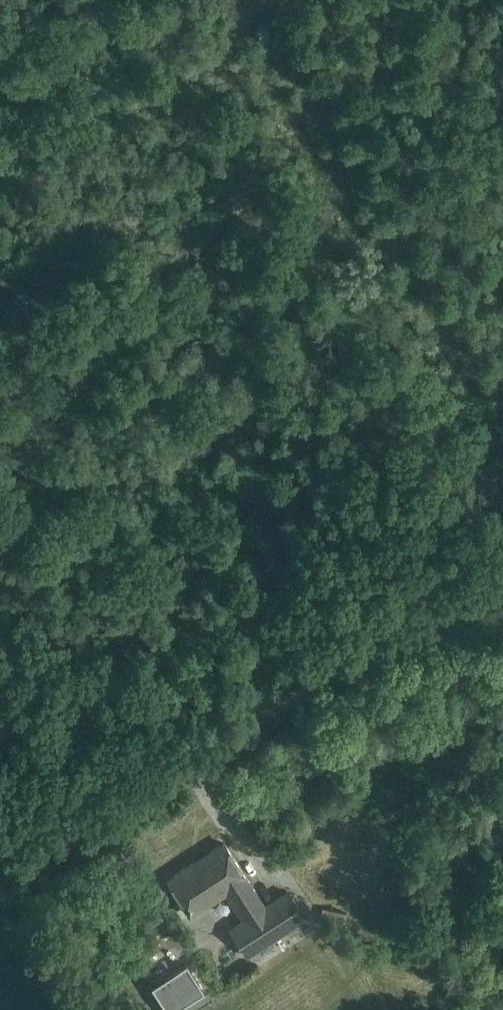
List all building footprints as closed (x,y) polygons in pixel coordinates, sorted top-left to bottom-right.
[(265,906),(235,860),(224,843),(169,879),(192,915),(227,892),(245,920),(231,928),(249,955),(288,930),(291,935),(308,924),(287,892),(265,906)] [(196,976),(175,943),(148,960),(169,993),(196,976)]
